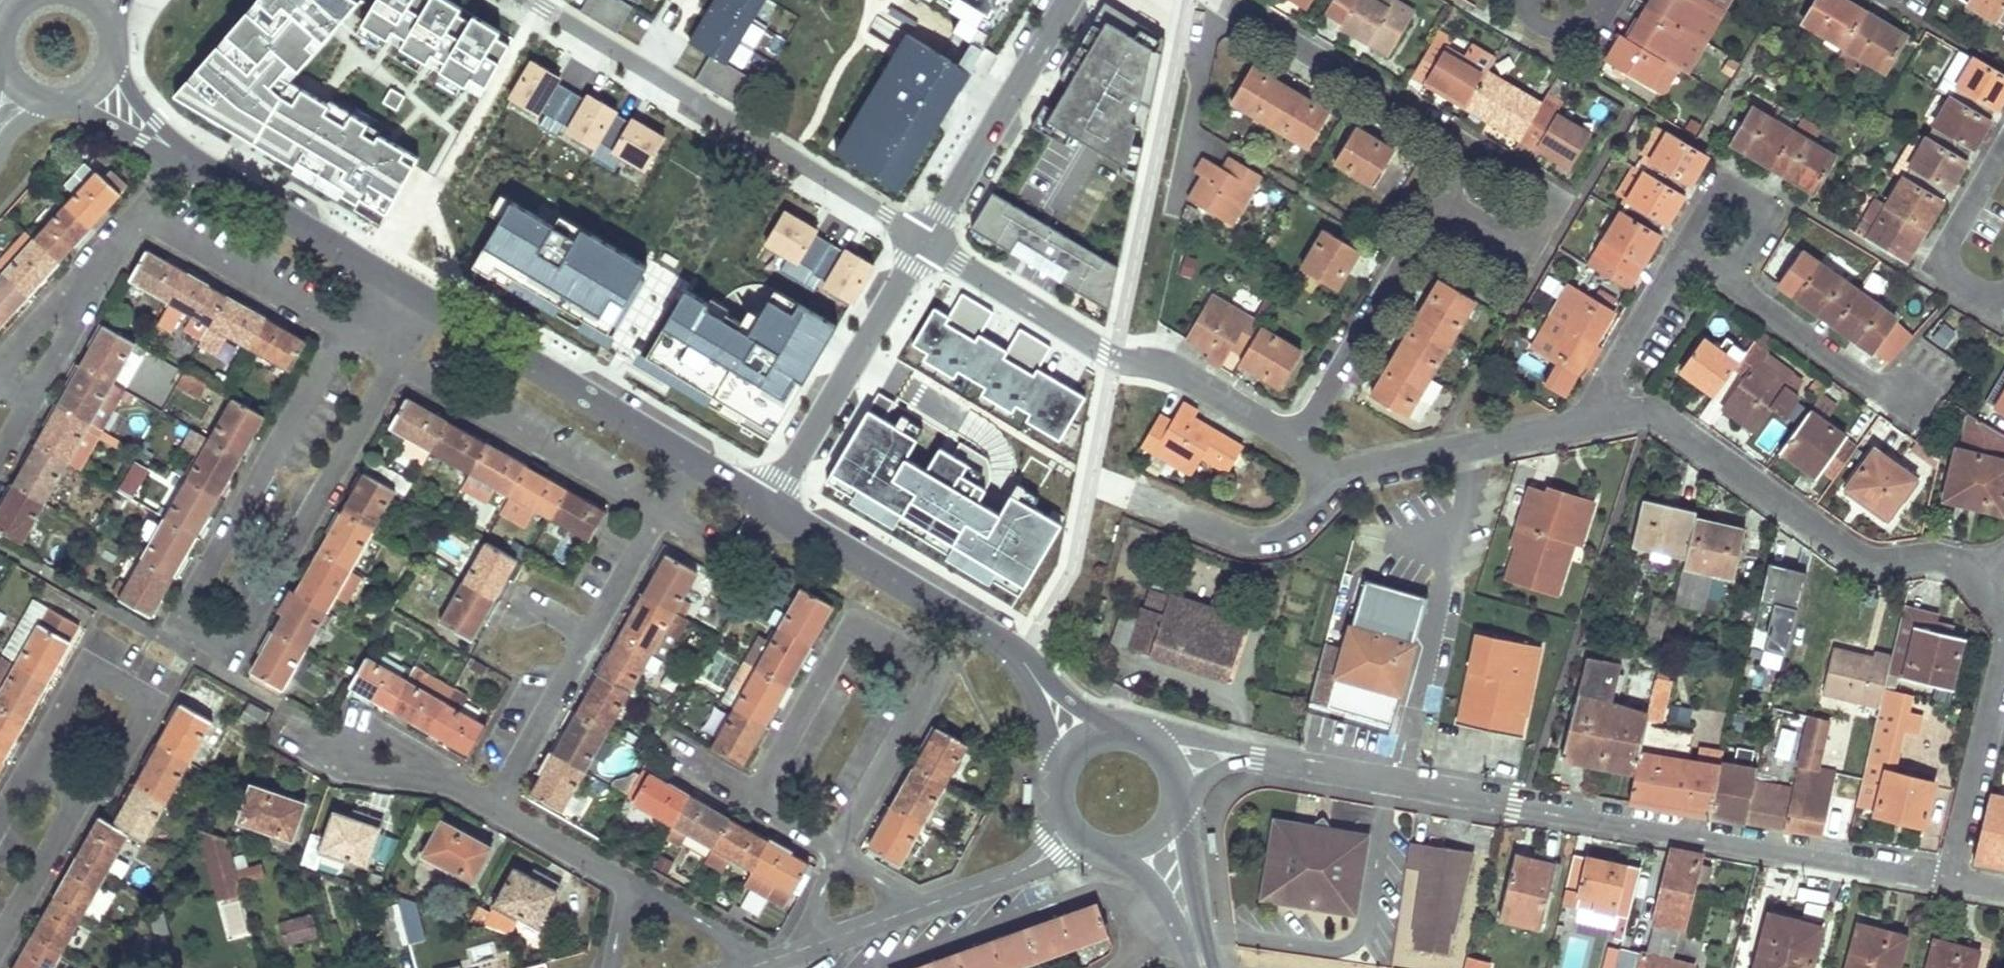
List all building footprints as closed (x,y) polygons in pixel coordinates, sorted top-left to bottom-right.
[(398,217),(426,171),(406,159),(411,150),(385,132),(381,140),(369,132),(376,123),(361,114),(355,125),(334,113),(337,104),(312,90),(305,102),(290,97),(278,84),(296,60),(308,71),(323,52),(314,44),(326,29),(338,39),(370,0),(267,0),(173,97),(236,131),(398,217)] [(365,16),(465,76),(468,71),(488,83),(513,42),(444,0),(375,0),(365,16)] [(688,30),(731,56),(765,0),(706,0),(688,30)] [(988,17),(998,0),(957,0),(988,17)] [(1336,18),(1342,22),(1339,26),(1388,54),(1409,19),(1376,0),(1338,0),(1330,14),(1336,18)] [(1409,19),(1413,12),(1394,0),(1376,0),(1409,19)] [(1710,1),(1708,0),(1650,0),(1646,7),(1691,34),(1710,1)] [(1710,1),(1725,10),(1731,0),(1711,0),(1710,1)] [(1803,22),(1843,46),(1860,16),(1863,11),(1845,0),(1841,0),(1839,3),(1833,0),(1816,0),(1803,22)] [(1969,5),(1966,10),(1990,24),(1993,18),(1995,19),(2003,4),(2003,0),(1962,0),(1969,5)] [(1706,43),(1725,10),(1710,1),(1691,34),(1706,43)] [(1995,19),(2003,25),(2003,4),(1995,19)] [(1671,66),(1691,34),(1646,7),(1640,17),(1627,39),(1663,62),(1671,66)] [(1879,27),(1883,22),(1863,11),(1860,16),(1870,21),(1879,27)] [(1105,12),(1045,116),(1060,125),(1104,152),(1136,171),(1163,42),(1105,12)] [(1870,21),(1860,16),(1843,46),(1867,60),(1885,70),(1905,36),(1897,31),(1883,22),(1879,27),(1870,21)] [(908,21),(836,142),(901,181),(987,38),(969,28),(956,50),(908,21)] [(1671,66),(1677,70),(1686,75),(1706,43),(1691,34),(1671,66)] [(1627,39),(1620,36),(1609,53),(1606,59),(1614,65),(1625,72),(1662,94),(1677,70),(1671,66),(1663,62),(1627,39)] [(1412,76),(1466,108),(1487,73),(1468,62),(1450,52),(1433,41),(1412,76)] [(1836,58),(1860,72),(1867,60),(1843,46),(1836,58)] [(1495,60),(1476,49),(1468,62),(1487,73),(1495,60)] [(1950,96),(1983,115),(1990,103),(1997,107),(2003,97),(2003,96),(2003,76),(1998,73),(1997,75),(1991,71),(1992,69),(1973,58),(1959,50),(1943,77),(1956,85),(1950,96)] [(1730,75),(1737,63),(1729,59),(1722,70),(1730,75)] [(563,80),(530,60),(506,100),(539,120),(560,84),(563,80)] [(1622,78),(1625,72),(1614,65),(1610,71),(1622,78)] [(1270,123),(1291,89),(1253,66),(1232,100),(1270,123)] [(1487,73),(1466,108),(1520,141),(1534,117),(1521,109),(1528,98),(1487,73)] [(584,98),(560,84),(539,120),(536,126),(559,139),(562,133),(584,98)] [(1308,145),(1318,128),(1328,112),(1291,89),(1270,123),(1308,145)] [(620,114),(587,94),(584,98),(562,133),(595,154),(618,117),(620,114)] [(1990,119),(1983,115),(1950,96),(1926,138),(1958,157),(1972,133),(1979,138),(1981,135),(1990,119)] [(1541,106),(1528,98),(1521,109),(1534,117),(1541,106)] [(1997,107),(1990,103),(1983,115),(1990,119),(1997,107)] [(1541,106),(1534,117),(1520,141),(1535,149),(1537,146),(1571,166),(1590,135),(1541,106)] [(1777,161),(1793,132),(1753,107),(1735,137),(1753,148),(1750,154),(1773,167),(1777,161)] [(629,123),(618,117),(595,154),(592,159),(613,171),(620,161),(610,155),(629,123)] [(1701,125),(1690,118),(1684,127),(1695,134),(1701,125)] [(668,141),(632,119),(629,123),(610,155),(620,161),(646,177),(668,141)] [(1104,152),(1060,125),(1020,196),(1062,221),(1104,152)] [(1666,133),(1652,125),(1637,151),(1651,159),(1666,133)] [(1373,184),(1383,167),(1394,150),(1356,127),(1335,162),(1373,184)] [(1926,138),(1914,131),(1901,155),(1912,161),(1926,138)] [(1777,161),(1786,167),(1795,172),(1791,178),(1813,191),(1834,156),(1793,132),(1777,161)] [(1651,159),(1642,173),(1675,192),(1689,170),(1696,175),(1698,172),(1707,158),(1688,146),(1686,149),(1680,146),(1682,143),(1666,133),(1651,159)] [(1979,138),(1972,133),(1958,157),(1961,159),(1962,159),(1966,161),(1979,138)] [(1753,148),(1735,137),(1732,143),(1750,154),(1753,148)] [(1966,161),(1962,159),(1961,159),(1958,157),(1926,138),(1912,161),(1901,155),(1892,170),(1903,176),(1935,196),(1949,173),(1956,177),(1966,161)] [(1571,166),(1537,146),(1535,149),(1569,170),(1571,166)] [(1230,172),(1237,160),(1229,155),(1221,167),(1230,172)] [(1221,167),(1212,161),(1203,156),(1194,172),(1201,177),(1188,199),(1232,225),(1262,175),(1237,160),(1230,172),(1221,167)] [(1786,167),(1777,161),(1773,167),(1791,178),(1795,172),(1786,167)] [(1626,201),(1642,173),(1632,167),(1616,195),(1626,201)] [(70,203),(98,174),(92,170),(65,198),(70,203)] [(1696,175),(1689,170),(1675,192),(1683,197),(1696,175)] [(1673,214),(1677,206),(1683,197),(1675,192),(1642,173),(1626,201),(1618,213),(1651,233),(1664,211),(1672,215),(1673,214)] [(1956,177),(1949,173),(1935,196),(1943,200),(1956,177)] [(70,203),(66,208),(87,227),(104,209),(106,210),(120,194),(126,201),(133,193),(115,177),(108,184),(98,174),(70,203)] [(1943,200),(1935,196),(1903,176),(1886,207),(1867,239),(1907,262),(1917,244),(1909,240),(1924,213),(1933,218),(1943,200)] [(1020,196),(991,178),(967,220),(1011,247),(1016,238),(1058,264),(1057,275),(1106,307),(1117,254),(1062,221),(1020,196)] [(539,217),(504,196),(492,216),(503,222),(474,272),(492,282),(497,274),(607,338),(649,267),(546,207),(539,217)] [(1886,207),(1875,200),(1856,233),(1867,239),(1886,207)] [(66,208),(36,241),(59,263),(73,247),(71,244),(87,227),(66,208)] [(818,232),(782,211),(760,247),(787,263),(797,268),(816,236),(818,232)] [(1672,215),(1664,211),(1651,233),(1659,237),(1672,215)] [(1659,237),(1651,233),(1618,213),(1587,266),(1627,290),(1634,277),(1627,273),(1641,250),(1648,254),(1659,237)] [(1930,222),(1933,218),(1924,213),(1909,240),(1917,244),(1930,222)] [(1336,288),(1347,269),(1359,250),(1324,230),(1301,267),(1336,288)] [(797,268),(787,263),(780,273),(817,294),(821,288),(843,252),(816,236),(797,268)] [(59,263),(36,241),(5,275),(26,294),(42,276),(44,278),(59,263)] [(878,268),(845,248),(843,252),(821,288),(854,308),(878,268)] [(1648,254),(1641,250),(1627,273),(1634,277),(1644,261),(1648,254)] [(129,280),(170,303),(185,276),(164,264),(165,263),(165,262),(146,251),(129,280)] [(1833,323),(1857,291),(1817,262),(1793,294),(1815,310),(1833,323)] [(623,316),(643,328),(674,276),(654,264),(623,316)] [(26,294),(5,275),(0,280),(0,327),(11,315),(12,315),(9,312),(26,294)] [(183,311),(210,326),(227,297),(208,286),(206,288),(185,276),(170,303),(158,325),(172,332),(183,311)] [(1440,280),(1417,318),(1452,339),(1475,300),(1440,280)] [(1549,316),(1595,344),(1614,311),(1617,306),(1620,302),(1598,289),(1593,298),(1569,283),(1549,316)] [(682,287),(636,365),(770,443),(836,331),(776,296),(762,319),(751,312),(740,330),(708,312),(712,305),(682,287)] [(1896,319),(1857,291),(1833,323),(1864,345),(1873,351),(1884,335),(1896,319)] [(1262,325),(1212,294),(1186,338),(1209,352),(1205,358),(1220,367),(1232,349),(1238,339),(1249,346),(1260,328),(1262,325)] [(227,297),(210,326),(249,348),(264,321),(243,309),(244,306),(227,297)] [(949,322),(937,315),(919,345),(932,352),(926,363),(954,379),(958,372),(985,388),(979,398),(1015,419),(1020,411),(1028,415),(1023,423),(1058,443),(1086,397),(1040,370),(1053,347),(1021,328),(1007,352),(980,336),(993,314),(964,297),(949,322)] [(1525,301),(1522,306),(1519,311),(1531,318),(1537,308),(1525,301)] [(1557,364),(1575,376),(1576,374),(1583,363),(1594,345),(1595,344),(1549,316),(1530,348),(1557,364)] [(1417,318),(1406,338),(1394,357),(1428,378),(1452,339),(1417,318)] [(286,333),(264,321),(249,348),(289,370),(306,341),(287,331),(286,333)] [(1941,323),(1931,339),(1946,349),(1956,332),(1941,323)] [(81,367),(83,368),(113,385),(131,353),(140,358),(145,350),(106,328),(94,348),(93,347),(81,367)] [(1302,353),(1260,328),(1249,346),(1246,351),(1244,356),(1240,362),(1281,388),(1302,353)] [(1794,375),(1777,363),(1770,372),(1759,365),(1760,365),(1759,365),(1766,356),(1768,353),(1763,350),(1772,338),(1760,330),(1752,341),(1736,363),(1733,369),(1745,377),(1723,406),(1755,429),(1771,406),(1784,415),(1800,395),(1787,385),(1794,375)] [(1714,395),(1733,369),(1736,363),(1701,338),(1679,370),(1714,395)] [(1232,349),(1244,356),(1246,351),(1249,346),(1238,339),(1232,349)] [(1600,349),(1594,345),(1583,363),(1589,367),(1600,349)] [(1770,372),(1777,363),(1766,356),(1760,365),(1759,365),(1770,372)] [(1428,378),(1394,357),(1371,395),(1406,416),(1417,397),(1428,378)] [(1557,364),(1549,376),(1568,388),(1575,376),(1557,364)] [(113,385),(83,368),(72,389),(70,388),(59,407),(60,408),(90,425),(109,392),(120,397),(124,391),(113,385)] [(1985,401),(1994,407),(2003,391),(2003,369),(1985,401)] [(184,372),(176,388),(200,402),(209,386),(184,372)] [(1428,378),(1417,397),(1430,404),(1441,386),(1428,378)] [(898,404),(878,391),(823,482),(1018,600),(1062,527),(1014,498),(1002,518),(954,490),(969,466),(939,448),(927,469),(909,458),(919,441),(888,421),(898,404)] [(2003,412),(2003,391),(1994,407),(2003,412)] [(1820,393),(1808,409),(1825,421),(1837,405),(1820,393)] [(233,399),(210,440),(240,456),(251,436),(253,437),(265,417),(233,399)] [(407,436),(431,450),(445,424),(425,412),(427,410),(407,399),(391,427),(407,436)] [(1207,448),(1213,451),(1219,455),(1214,464),(1228,472),(1244,446),(1196,416),(1200,410),(1184,400),(1173,419),(1167,428),(1156,421),(1142,444),(1191,474),(1202,457),(1207,448)] [(36,447),(39,448),(68,464),(86,432),(90,425),(60,408),(48,431),(46,430),(36,447)] [(1780,450),(1802,466),(1810,455),(1825,466),(1824,468),(1835,477),(1857,446),(1846,438),(1846,437),(1825,421),(1808,409),(1780,450)] [(1173,419),(1161,412),(1156,421),(1167,428),(1173,419)] [(1983,508),(2003,512),(2003,506),(2003,457),(2003,456),(2003,451),(2003,436),(1968,414),(1960,446),(1956,445),(1945,491),(1965,496),(1963,503),(1983,508)] [(1772,453),(1787,428),(1773,420),(1758,445),(1772,453)] [(460,467),(470,473),(485,447),(466,435),(467,433),(447,421),(445,424),(431,450),(460,467)] [(103,432),(90,425),(86,432),(68,464),(81,472),(99,440),(121,452),(125,444),(103,432)] [(431,450),(407,436),(397,452),(422,466),(431,450)] [(210,440),(188,480),(217,496),(229,476),(230,477),(231,477),(232,475),(242,458),(240,456),(210,440)] [(1939,457),(1917,440),(1910,450),(1936,469),(1939,457)] [(495,487),(510,496),(525,469),(506,458),(507,456),(497,450),(487,444),(485,447),(470,473),(495,487)] [(16,489),(45,505),(68,464),(39,448),(25,471),(23,470),(13,487),(16,489)] [(1213,451),(1207,448),(1202,457),(1214,464),(1219,455),(1213,451)] [(1866,502),(1876,510),(1886,517),(1916,478),(1874,448),(1847,483),(1868,499),(1866,502)] [(1824,468),(1825,466),(1810,455),(1802,466),(1817,478),(1824,468)] [(368,475),(405,497),(412,485),(372,461),(365,474),(368,475)] [(136,500),(150,469),(132,462),(119,492),(136,500)] [(546,477),(526,466),(525,469),(510,496),(500,513),(522,525),(532,508),(549,518),(564,491),(545,479),(546,477)] [(470,473),(462,489),(487,502),(495,487),(470,473)] [(400,505),(405,497),(368,475),(355,497),(352,496),(342,514),(345,515),(373,531),(391,500),(400,505)] [(217,496),(188,480),(166,520),(195,536),(206,517),(208,518),(208,517),(219,497),(217,496)] [(1557,591),(1563,575),(1569,558),(1557,554),(1562,539),(1574,543),(1579,544),(1594,501),(1546,486),(1545,490),(1528,484),(1516,520),(1524,522),(1517,544),(1524,546),(1519,561),(1510,558),(1505,574),(1557,591)] [(45,505),(16,489),(10,499),(4,509),(1,508),(0,511),(0,531),(23,544),(45,505)] [(564,491),(549,518),(591,541),(606,514),(585,502),(586,501),(565,489),(564,491)] [(1675,553),(1686,555),(1695,517),(1697,511),(1645,498),(1633,543),(1653,548),(1675,553)] [(350,572),(373,531),(345,515),(333,535),(331,534),(319,555),(322,556),(350,572)] [(1709,575),(1722,578),(1734,581),(1744,537),(1710,529),(1712,521),(1695,517),(1686,555),(1675,603),(1701,610),(1704,599),(1709,575)] [(166,520),(143,560),(171,576),(184,555),(186,557),(188,552),(197,537),(195,536),(166,520)] [(1510,541),(1515,543),(1517,544),(1524,522),(1516,520),(1510,541)] [(1746,529),(1712,521),(1710,529),(1744,537),(1746,529)] [(1569,558),(1574,543),(1562,539),(1557,554),(1569,558)] [(463,583),(491,599),(502,579),(505,581),(511,571),(517,561),(485,543),(463,583)] [(1517,544),(1515,543),(1510,558),(1519,561),(1524,546),(1517,544)] [(1675,553),(1653,548),(1651,555),(1673,560),(1675,553)] [(660,576),(647,597),(647,598),(675,614),(683,600),(699,572),(667,555),(657,573),(660,576)] [(360,578),(350,572),(322,556),(310,576),(308,574),(297,593),(299,594),(328,611),(343,584),(354,589),(360,578)] [(1371,565),(1349,559),(1340,590),(1362,596),(1370,568),(1371,565)] [(150,616),(161,596),(163,597),(164,596),(174,578),(171,576),(143,560),(127,587),(121,598),(121,599),(150,616)] [(1804,570),(1769,561),(1765,577),(1754,623),(1754,626),(1767,629),(1762,649),(1784,654),(1804,570)] [(1370,568),(1362,596),(1354,624),(1416,643),(1434,588),(1370,568)] [(1152,586),(1153,587),(1162,590),(1167,575),(1156,571),(1152,586)] [(1500,590),(1552,607),(1557,591),(1505,574),(1500,590)] [(119,583),(113,593),(121,598),(127,587),(119,583)] [(480,620),(491,600),(491,599),(463,583),(440,622),(472,641),(477,632),(483,622),(480,620)] [(1219,591),(1216,599),(1213,607),(1162,590),(1153,587),(1146,605),(1145,605),(1141,618),(1131,646),(1229,679),(1250,618),(1247,617),(1252,600),(1219,591)] [(801,588),(778,630),(807,646),(818,627),(821,629),(833,607),(801,588)] [(317,628),(328,611),(299,594),(288,614),(286,613),(274,634),(276,635),(304,651),(317,628)] [(1666,619),(1665,619),(1664,619),(1669,600),(1655,596),(1643,641),(1658,646),(1666,619)] [(665,632),(675,614),(647,598),(635,618),(632,617),(622,635),(653,653),(665,632)] [(342,599),(335,612),(343,617),(350,604),(342,599)] [(1719,603),(1704,599),(1701,610),(1717,614),(1719,603)] [(675,614),(684,618),(691,605),(683,600),(675,614)] [(16,649),(9,660),(17,665),(49,610),(34,602),(10,645),(16,649)] [(1937,612),(1905,604),(1902,616),(1920,620),(1918,625),(1935,629),(1952,634),(1954,625),(1935,620),(1937,612)] [(17,665),(16,666),(46,683),(56,663),(59,664),(79,628),(49,610),(17,665)] [(1141,618),(1123,612),(1113,640),(1131,646),(1141,618)] [(1952,634),(1935,629),(1918,625),(1920,620),(1902,616),(1893,654),(1891,663),(1888,673),(1899,675),(1949,688),(1963,637),(1952,634)] [(1354,624),(1351,623),(1343,647),(1326,642),(1311,699),(1327,704),(1349,711),(1355,703),(1362,710),(1369,716),(1391,723),(1400,692),(1401,691),(1416,643),(1354,624)] [(770,644),(756,670),(787,688),(799,667),(796,666),(807,646),(778,630),(770,644)] [(1501,723),(1504,724),(1506,724),(1513,733),(1519,734),(1523,714),(1526,715),(1541,646),(1478,631),(1457,720),(1467,723),(1468,716),(1472,716),(1477,725),(1500,730),(1501,723)] [(666,661),(678,640),(665,632),(653,653),(666,661)] [(282,690),(304,651),(276,635),(265,655),(263,653),(251,673),(282,690)] [(602,676),(631,692),(653,653),(622,635),(611,653),(615,655),(602,676)] [(770,644),(760,638),(745,664),(756,670),(770,644)] [(1885,686),(1888,673),(1891,663),(1873,658),(1833,648),(1822,691),(1880,706),(1885,686)] [(1893,654),(1875,649),(1873,658),(1891,663),(1893,654)] [(1563,758),(1635,773),(1649,713),(1612,703),(1622,662),(1587,655),(1563,758)] [(391,706),(406,680),(367,657),(352,684),(372,696),(370,699),(389,709),(391,706)] [(14,669),(2,663),(0,666),(0,695),(14,669)] [(745,664),(731,688),(742,694),(756,670),(745,664)] [(25,724),(37,703),(35,702),(46,683),(16,666),(14,669),(0,695),(0,709),(25,724)] [(424,673),(413,667),(406,680),(417,686),(424,673)] [(787,688),(756,670),(742,694),(733,709),(762,726),(773,706),(776,708),(787,688)] [(282,690),(251,673),(247,680),(279,698),(282,690)] [(417,686),(406,680),(391,706),(412,719),(411,722),(420,727),(429,732),(431,729),(446,702),(453,690),(424,673),(417,686)] [(1896,689),(1899,675),(1888,673),(1885,686),(1896,689)] [(1694,733),(1677,729),(1660,725),(1670,679),(1658,675),(1649,713),(1635,773),(1628,802),(1666,809),(1690,814),(1691,810),(1701,762),(1688,760),(1694,733)] [(608,732),(631,692),(602,676),(590,697),(587,696),(577,714),(608,732)] [(1885,686),(1880,706),(1857,803),(1859,803),(1872,806),(1871,812),(1925,826),(1937,782),(1882,768),(1884,761),(1895,763),(1907,714),(1901,712),(1906,691),(1896,689),(1885,686)] [(1943,719),(1946,711),(1948,703),(1928,698),(1924,715),(1943,719)] [(446,702),(431,729),(452,742),(451,744),(470,755),(487,725),(446,702)] [(250,704),(245,711),(241,719),(257,728),(265,714),(250,704)] [(158,744),(161,746),(189,762),(212,722),(183,705),(171,728),(168,727),(158,744)] [(25,724),(0,709),(0,762),(12,742),(14,743),(25,724)] [(751,745),(762,726),(733,709),(711,749),(743,767),(748,757),(754,747),(751,745)] [(606,736),(608,732),(577,714),(567,732),(570,734),(557,756),(585,772),(606,736)] [(1816,766),(1822,743),(1828,720),(1810,716),(1792,789),(1755,780),(1746,821),(1802,830),(1822,833),(1832,793),(1827,791),(1832,770),(1816,766)] [(915,768),(917,769),(945,786),(968,746),(940,728),(927,751),(925,750),(915,768)] [(138,786),(167,802),(178,783),(189,762),(161,746),(147,769),(145,768),(135,785),(138,786)] [(562,812),(585,772),(557,756),(546,776),(543,775),(531,795),(562,812)] [(1721,765),(1702,761),(1691,810),(1709,815),(1721,765)] [(1728,818),(1746,821),(1755,780),(1758,769),(1722,761),(1721,765),(1709,815),(1728,818)] [(892,808),(894,809),(922,825),(945,786),(917,769),(910,780),(904,791),(902,790),(892,808)] [(632,803),(673,826),(688,800),(687,800),(666,788),(668,785),(642,771),(640,775),(628,796),(627,798),(633,801),(632,803)] [(613,787),(628,796),(640,775),(635,772),(632,774),(628,776),(625,778),(622,779),(619,779),(618,779),(613,787)] [(144,843),(167,802),(138,786),(125,808),(124,806),(112,825),(129,834),(144,843)] [(274,794),(262,790),(251,786),(239,817),(259,825),(257,829),(276,835),(292,841),(304,810),(272,799),(274,794)] [(2003,866),(2003,794),(1989,791),(1972,859),(1998,865),(2003,866)] [(304,810),(306,805),(274,794),(272,799),(304,810)] [(689,835),(713,849),(729,820),(710,809),(708,812),(688,800),(673,826),(689,835)] [(922,825),(894,809),(881,831),(880,830),(869,849),(899,866),(922,825)] [(364,824),(366,816),(353,812),(350,819),(364,824)] [(364,824),(350,819),(335,814),(329,830),(325,839),(311,835),(300,865),(313,870),(314,870),(320,855),(323,845),(347,854),(345,859),(367,867),(382,822),(366,816),(364,824)] [(1287,820),(1286,821),(1296,834),(1301,830),(1340,835),(1344,840),(1354,832),(1365,847),(1355,855),(1358,860),(1353,887),(1349,890),(1356,899),(1342,911),(1334,902),(1330,905),(1289,897),(1286,893),(1278,900),(1266,886),(1275,879),(1272,874),(1278,846),(1282,842),(1273,832),(1262,898),(1355,914),(1368,833),(1331,827),(1323,816),(1311,824),(1287,820)] [(1276,818),(1273,832),(1286,821),(1287,820),(1276,818)] [(115,858),(129,834),(112,825),(106,822),(103,819),(90,840),(88,839),(76,858),(79,860),(106,875),(107,873),(115,858)] [(713,849),(705,862),(724,873),(732,859),(752,871),(767,845),(746,833),(748,831),(729,820),(713,849)] [(442,821),(434,835),(426,850),(444,860),(442,865),(473,882),(489,854),(461,838),(464,834),(442,821)] [(1342,911),(1356,899),(1349,890),(1353,887),(1358,860),(1355,855),(1365,847),(1354,832),(1344,840),(1340,835),(1301,830),(1296,834),(1286,821),(1273,832),(1282,842),(1278,846),(1272,874),(1275,879),(1266,886),(1278,900),(1286,893),(1289,897),(1330,905),(1334,902),(1342,911)] [(689,835),(673,826),(665,841),(681,850),(689,835)] [(233,860),(228,840),(207,833),(200,830),(218,897),(241,891),(239,883),(236,872),(233,860)] [(1208,833),(1210,851),(1217,850),(1215,832),(1208,833)] [(489,854),(492,850),(464,834),(461,838),(489,854)] [(292,841),(276,835),(272,845),(289,850),(292,841)] [(1416,948),(1430,950),(1445,953),(1451,927),(1455,927),(1473,850),(1411,840),(1407,867),(1423,869),(1414,936),(1418,936),(1416,948)] [(347,854),(323,845),(320,855),(343,863),(345,859),(347,854)] [(767,845),(752,871),(773,883),(765,898),(784,908),(808,864),(789,854),(787,857),(767,845)] [(1684,929),(1690,905),(1696,881),(1700,862),(1702,854),(1669,850),(1651,921),(1655,922),(1679,928),(1684,929)] [(1630,862),(1586,852),(1585,856),(1608,861),(1606,869),(1627,874),(1629,864),(1630,862)] [(1498,917),(1520,922),(1541,928),(1556,865),(1515,854),(1498,917)] [(1623,938),(1632,902),(1641,866),(1629,864),(1627,874),(1606,869),(1608,861),(1585,856),(1573,854),(1565,890),(1580,894),(1578,902),(1578,904),(1618,913),(1613,936),(1623,938)] [(233,860),(236,872),(248,869),(244,857),(233,860)] [(115,858),(107,873),(119,880),(128,865),(115,858)] [(99,886),(106,875),(79,860),(67,881),(66,880),(65,879),(54,898),(56,900),(83,915),(84,914),(99,886)] [(1709,884),(1713,867),(1700,862),(1696,881),(1709,884)] [(264,876),(261,866),(255,867),(258,878),(264,876)] [(239,883),(249,880),(258,878),(255,867),(248,869),(236,872),(239,883)] [(469,923),(483,928),(507,936),(518,915),(538,926),(560,885),(546,878),(543,884),(529,877),(515,869),(489,916),(477,909),(469,923)] [(543,884),(546,878),(533,870),(529,877),(543,884)] [(100,923),(115,896),(99,886),(84,914),(100,923)] [(1563,898),(1578,902),(1580,894),(1565,890),(1563,898)] [(61,954),(83,915),(56,900),(45,921),(41,919),(31,937),(34,939),(61,954)] [(400,902),(382,906),(385,918),(403,914),(400,905),(400,902)] [(1039,959),(1108,935),(1097,904),(917,967),(1012,967),(1039,959)] [(403,914),(410,941),(425,937),(418,911),(400,905),(403,914)] [(1824,924),(1769,910),(1765,922),(1798,931),(1800,924),(1811,927),(1822,930),(1824,924)] [(171,936),(164,912),(151,916),(157,940),(171,936)] [(401,944),(410,941),(403,914),(385,918),(392,946),(401,944)] [(316,936),(313,927),(311,917),(281,925),(286,944),(316,936)] [(1670,959),(1679,928),(1655,922),(1646,953),(1670,959)] [(1811,927),(1800,924),(1798,931),(1765,922),(1754,967),(1813,967),(1822,930),(1811,927)] [(1885,930),(1859,924),(1857,930),(1883,937),(1885,930)] [(1896,933),(1885,930),(1883,937),(1857,930),(1847,967),(1898,967),(1907,936),(1896,933)] [(1623,938),(1613,936),(1609,945),(1621,948),(1621,946),(1623,938)] [(1981,951),(1935,938),(1927,967),(1977,967),(1981,951)] [(61,954),(34,939),(22,961),(19,959),(14,967),(53,967),(61,954)] [(1619,955),(1621,948),(1609,945),(1607,952),(1619,955)] [(1621,948),(1619,955),(1616,967),(1693,967),(1694,965),(1670,959),(1646,953),(1621,946),(1621,948)] [(1619,955),(1607,952),(1603,967),(1616,967),(1619,955)] [(1012,967),(1041,967),(1042,967),(1040,960),(1039,959),(1012,967)] [(1467,959),(1465,967),(1493,967),(1494,966),(1467,959)]
